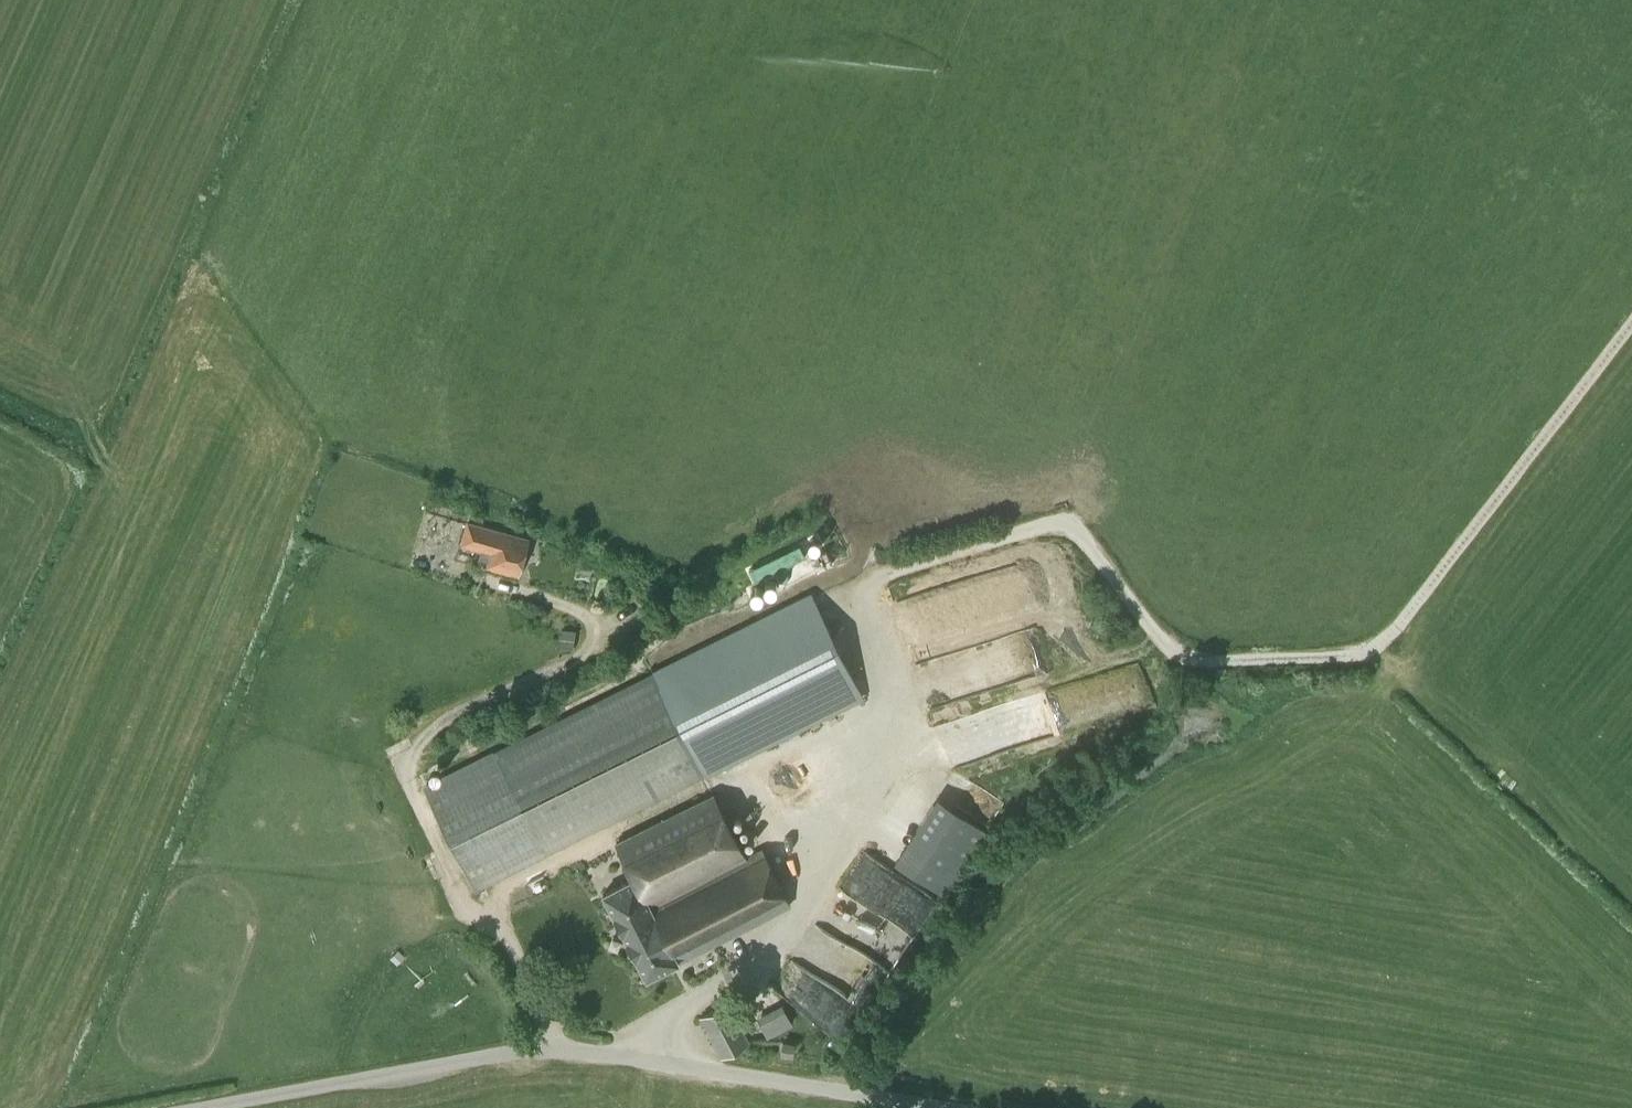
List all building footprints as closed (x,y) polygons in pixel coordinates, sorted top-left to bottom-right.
[(519,575),(529,538),(469,522),(463,545),(483,550),(481,559),(489,561),(487,567),(519,575)] [(426,790),(478,891),(859,696),(807,595),(426,790)] [(575,631),(562,630),(560,648),(573,650),(575,631)] [(1002,653),(1009,651),(1005,634),(974,642),(984,679),(1007,674),(1002,653)] [(941,718),(943,730),(974,724),(972,712),(941,718)] [(691,885),(719,941),(791,904),(762,848),(747,857),(715,794),(618,844),(636,879),(605,894),(619,922),(691,885)] [(939,799),(899,859),(943,892),(984,832),(939,799)] [(648,977),(719,941),(691,885),(619,922),(648,977)] [(773,993),(846,1029),(862,997),(789,960),(773,993)] [(759,1012),(770,1033),(795,1020),(784,999),(759,1012)] [(729,1001),(700,1016),(721,1057),(750,1042),(729,1001)] [(794,1045),(784,1044),(783,1053),(792,1055),(794,1045)]
